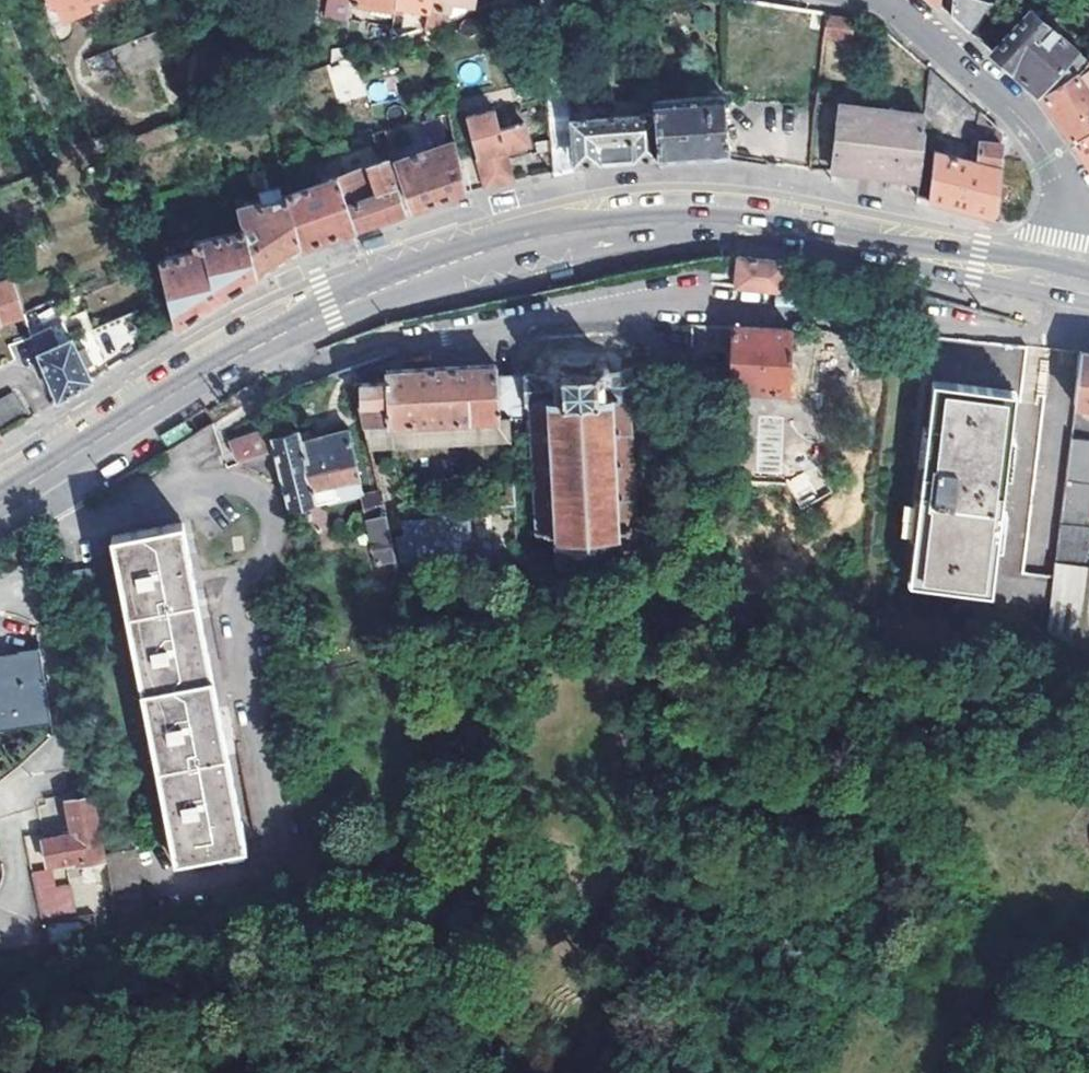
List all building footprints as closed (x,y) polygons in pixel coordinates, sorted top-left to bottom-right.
[(46,25),(86,8),(84,2),(90,0),(47,0),(48,1),(38,5),(46,25)] [(328,14),(349,17),(351,3),(351,0),(331,0),(328,14)] [(351,3),(395,10),(397,0),(351,0),(351,3)] [(430,0),(397,0),(395,10),(394,14),(401,15),(402,7),(428,10),(430,0)] [(428,10),(424,30),(439,26),(442,10),(450,12),(452,1),(472,5),(473,0),(430,0),(428,10)] [(948,16),(966,32),(984,9),(987,12),(993,5),(977,0),(950,0),(948,16)] [(970,36),(987,12),(984,9),(966,32),(970,36)] [(1041,99),(1071,71),(1084,58),(1029,11),(991,54),(1024,84),(1041,99)] [(848,21),(826,18),(824,36),(847,38),(848,21)] [(94,79),(162,58),(155,34),(87,55),(94,79)] [(340,104),(366,93),(349,56),(324,68),(340,104)] [(1088,97),(1088,60),(1071,71),(1088,97)] [(928,189),(927,200),(959,209),(993,217),(1000,140),(1000,134),(927,69),(923,113),(922,117),(946,138),(969,141),(968,148),(934,140),(928,189)] [(1073,143),(1088,133),(1088,119),(1086,115),(1088,113),(1088,97),(1071,71),(1041,99),(1044,102),(1057,121),(1073,143)] [(652,101),(658,159),(721,154),(729,154),(727,140),(722,95),(652,101)] [(636,116),(569,121),(572,154),(572,166),(604,164),(658,159),(652,101),(652,100),(635,102),(636,116)] [(922,117),(923,113),(840,106),(834,172),(848,174),(865,176),(893,179),(915,181),(922,117)] [(466,116),(485,186),(486,186),(514,179),(506,149),(529,142),(524,122),(500,128),(495,109),(466,116)] [(1073,143),(1088,166),(1088,133),(1073,143)] [(394,161),(412,210),(459,193),(465,191),(463,183),(454,140),(394,161)] [(287,199),(298,250),(299,250),(346,233),(355,230),(382,220),(405,212),(394,182),(385,158),(286,195),(287,199)] [(238,207),(244,231),(255,277),(264,272),(298,250),(287,199),(259,207),(258,201),(238,207)] [(160,260),(175,329),(184,323),(219,301),(255,277),(244,231),(194,243),(195,250),(160,260)] [(738,257),(736,286),(800,292),(801,274),(784,273),(785,261),(757,258),(738,257)] [(25,318),(15,283),(1,289),(0,289),(0,325),(25,318)] [(131,317),(95,327),(103,355),(139,345),(131,317)] [(58,344),(69,339),(62,322),(50,326),(58,344)] [(71,339),(69,339),(58,344),(50,326),(30,334),(36,352),(37,353),(57,402),(75,392),(90,383),(91,382),(85,370),(93,366),(85,349),(77,352),(71,339)] [(737,327),(736,327),(734,390),(792,393),(795,330),(768,329),(737,327)] [(1032,346),(943,337),(910,583),(992,594),(991,603),(1051,611),(1055,578),(1025,574),(1050,394),(1026,392),(1032,346)] [(1077,404),(1088,405),(1088,353),(1083,352),(1081,363),(1081,371),(1077,404)] [(637,527),(636,498),(641,497),(641,492),(635,492),(634,466),(639,466),(639,460),(634,460),(633,433),(638,433),(637,426),(632,427),(631,399),(636,399),(634,368),(610,370),(610,365),(606,360),(599,361),(596,365),(566,367),(562,363),(553,363),(550,367),(549,371),(526,373),(527,375),(499,377),(501,418),(512,418),(534,416),(535,432),(529,432),(530,439),(535,438),(536,466),(531,466),(531,472),(537,472),(538,497),(533,498),(533,503),(539,503),(540,529),(534,529),(534,534),(558,533),(560,557),(572,571),(561,584),(573,592),(623,588),(622,574),(662,572),(660,526),(637,527)] [(363,402),(360,401),(365,426),(390,425),(501,418),(499,377),(498,365),(388,371),(388,384),(362,385),(363,402)] [(0,397),(0,409),(13,429),(28,420),(10,392),(0,397)] [(0,409),(0,437),(13,429),(0,409)] [(241,463),(277,454),(274,440),(269,417),(260,420),(263,434),(230,442),(234,459),(238,462),(241,463)] [(365,426),(371,448),(513,440),(512,418),(501,418),(390,425),(365,426)] [(362,498),(364,497),(350,433),(305,444),(302,434),(274,440),(277,454),(290,510),(312,506),(314,505),(314,508),(362,498)] [(1051,611),(1044,671),(1088,676),(1088,570),(1087,569),(1088,554),(1088,440),(1072,438),(1055,578),(1051,611)] [(795,499),(812,492),(805,473),(787,480),(795,499)] [(516,506),(515,480),(508,481),(509,500),(488,501),(488,507),(516,506)] [(364,497),(362,498),(377,565),(396,561),(381,493),(364,497)] [(465,560),(463,522),(415,526),(418,564),(465,560)] [(242,853),(182,526),(114,538),(173,866),(242,853)] [(97,569),(70,576),(78,605),(105,598),(97,569)] [(54,724),(43,648),(0,654),(0,732),(54,724)] [(106,859),(94,796),(67,800),(72,833),(43,838),(48,864),(77,860),(78,864),(106,859)] [(35,932),(69,925),(62,892),(47,895),(43,877),(25,880),(35,932)]
